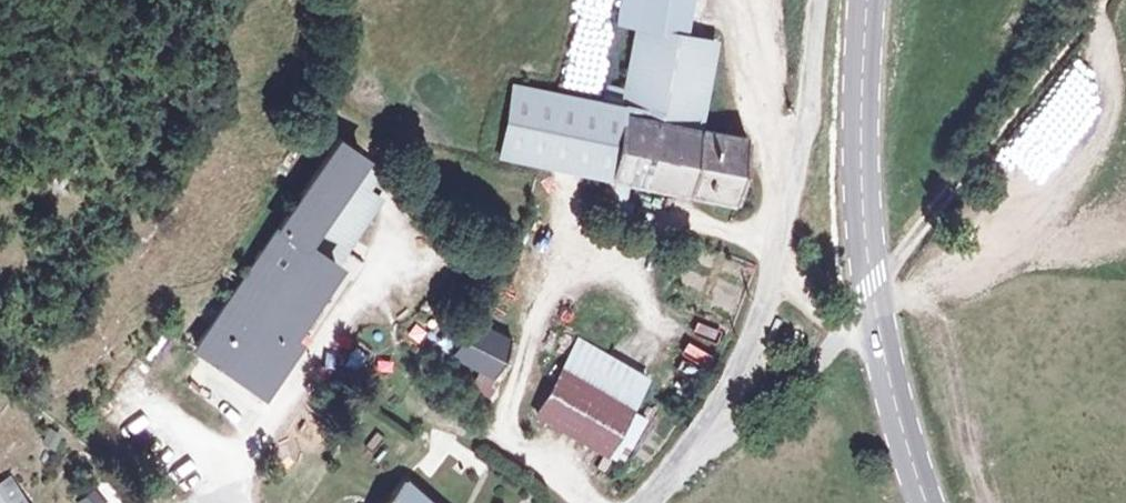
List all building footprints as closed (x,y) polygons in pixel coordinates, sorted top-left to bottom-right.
[(685,36),(691,0),(622,0),(618,23),(638,28),(685,36)] [(747,138),(698,129),(714,41),(685,36),(638,28),(626,91),(609,88),(606,102),(513,85),(500,157),(609,177),(603,211),(612,212),(611,218),(620,220),(628,181),(735,201),(747,138)] [(976,177),(1022,214),(1102,113),(1056,77),(976,177)] [(379,198),(362,195),(380,168),(338,140),(198,347),(261,389),(293,341),(287,336),(335,264),(323,255),(329,246),(345,250),(379,198)] [(812,209),(804,208),(800,223),(809,225),(812,209)] [(486,401),(490,393),(513,342),(472,322),(454,355),(481,370),(474,383),(470,390),(486,401)] [(689,325),(686,338),(708,344),(712,331),(689,325)] [(629,408),(646,378),(578,340),(536,413),(604,452),(629,408)] [(619,461),(646,419),(629,408),(604,452),(619,461)] [(401,478),(380,502),(430,502),(401,478)] [(4,481),(0,484),(0,502),(18,502),(4,481)]
